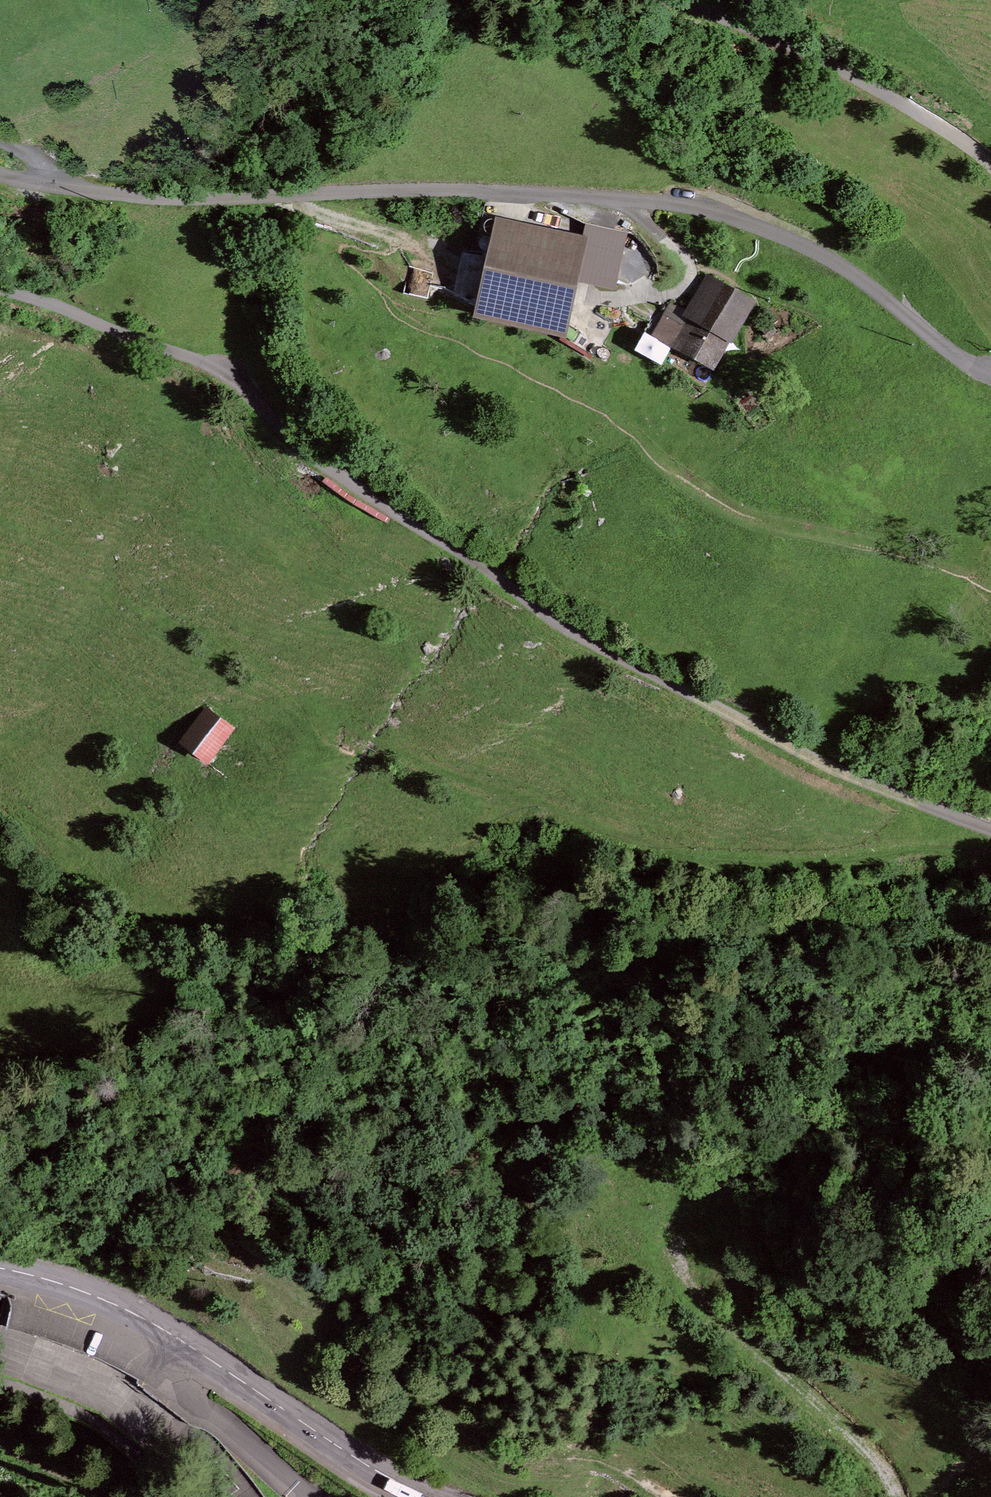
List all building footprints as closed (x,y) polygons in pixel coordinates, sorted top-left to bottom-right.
[(581,240),(491,219),(469,316),(559,337),(581,240)] [(755,307),(712,277),(664,346),(707,376),(755,307)] [(175,744),(203,766),(236,725),(207,703),(175,744)]
